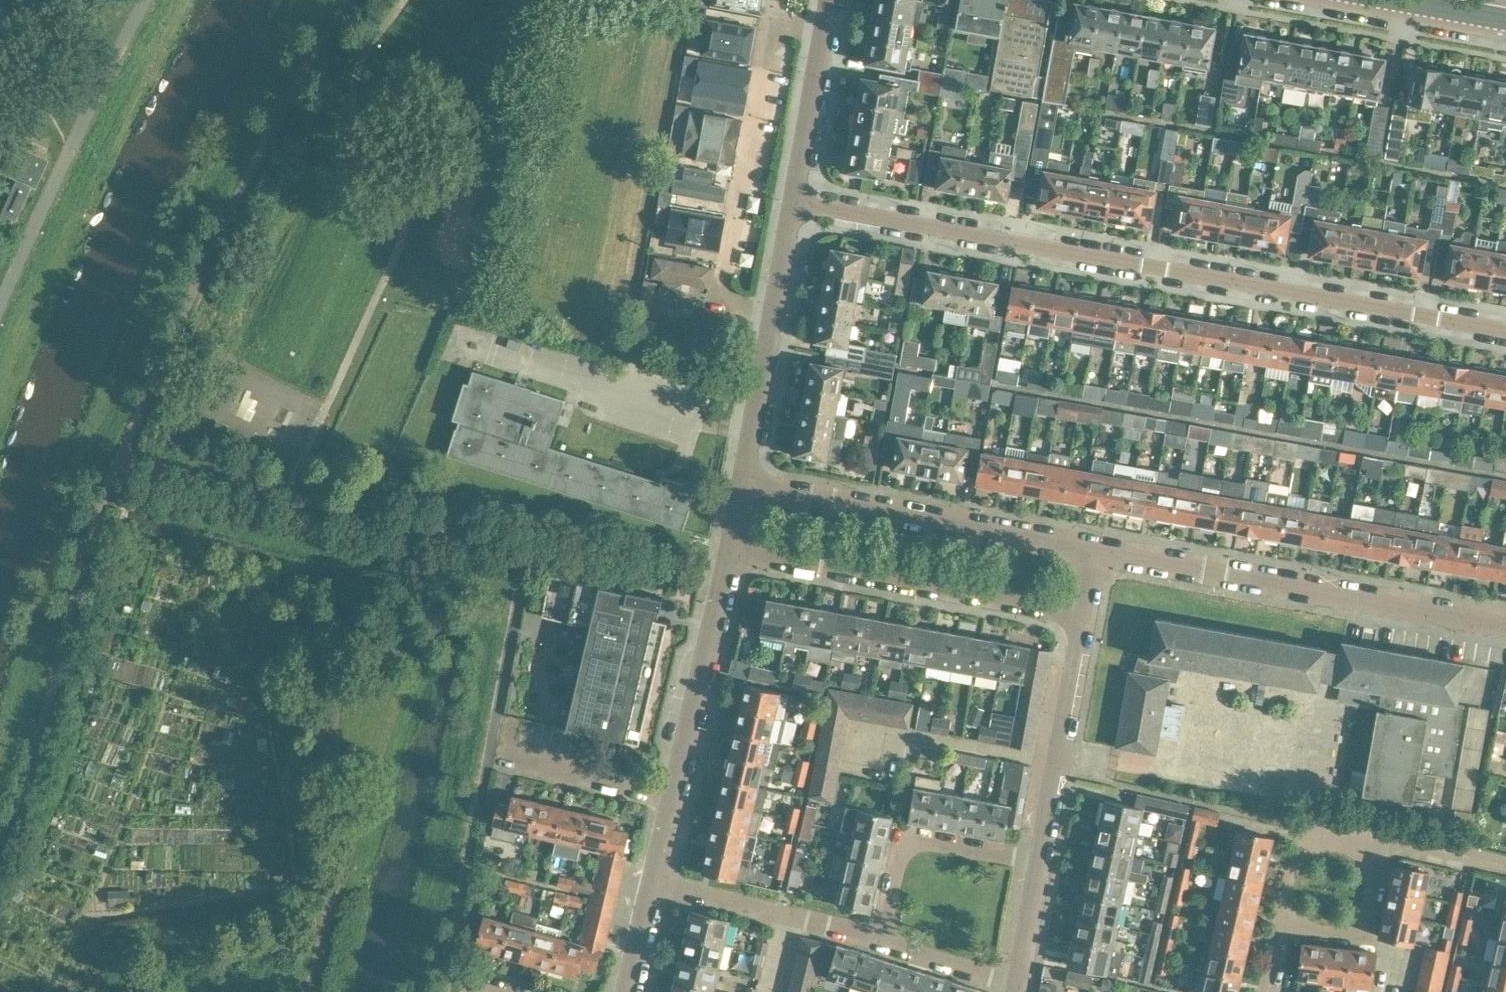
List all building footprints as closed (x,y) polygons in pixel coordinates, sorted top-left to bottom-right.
[(712,4),(765,14),(767,0),(713,0),(712,4)] [(917,0),(915,0),(878,0),(878,3),(874,5),(872,16),(913,24),(917,0)] [(1007,0),(961,0),(960,5),(956,4),(952,30),(969,32),(968,42),(986,45),(987,36),(1000,39),(1004,16),(1005,16),(1007,0)] [(1043,0),(1007,0),(1005,16),(1004,16),(1000,39),(991,89),(1043,97),(1047,76),(1040,75),(1053,2),(1043,0)] [(939,3),(925,1),(924,9),(938,12),(939,4),(939,3)] [(1071,46),(1077,47),(1077,50),(1093,53),(1094,47),(1093,46),(1100,9),(1098,9),(1097,6),(1089,4),(1087,7),(1076,5),(1074,21),(1057,18),(1047,76),(1043,97),(1062,101),(1071,46)] [(691,26),(689,37),(701,39),(703,28),(707,8),(695,5),(691,26)] [(1116,50),(1122,13),(1121,13),(1120,10),(1112,9),(1109,11),(1100,9),(1093,46),(1094,47),(1116,50)] [(1139,55),(1145,18),(1144,17),(1143,14),(1135,13),(1132,15),(1122,13),(1116,50),(1139,55)] [(1161,59),(1168,22),(1158,20),(1158,17),(1150,15),(1147,18),(1145,18),(1139,55),(1161,59)] [(913,24),(872,16),(870,27),(872,31),(870,39),(909,46),(913,24)] [(1184,63),(1191,26),(1181,24),(1180,21),(1172,19),(1170,22),(1168,22),(1161,59),(1184,63)] [(712,24),(706,58),(748,65),(754,32),(712,24)] [(1191,26),(1184,63),(1183,67),(1207,71),(1214,30),(1204,28),(1203,25),(1195,24),(1193,26),(1191,26)] [(1262,84),(1262,81),(1270,40),(1268,40),(1267,37),(1259,35),(1257,38),(1246,36),(1243,52),(1229,50),(1221,102),(1227,98),(1229,100),(1233,101),(1237,100),(1240,98),(1242,95),(1243,91),(1241,87),(1248,82),(1262,84)] [(933,40),(919,37),(917,46),(931,49),(933,40)] [(867,42),(866,50),(868,52),(866,62),(911,71),(913,60),(915,47),(909,46),(870,39),(870,40),(867,42)] [(1285,85),(1292,44),(1291,44),(1290,41),(1282,39),(1280,42),(1270,40),(1262,81),(1273,83),(1273,80),(1284,82),(1283,85),(1285,85)] [(1309,86),(1315,48),(1313,48),(1312,45),(1304,43),(1302,46),(1292,44),(1285,85),(1296,87),(1296,84),(1308,86),(1309,86)] [(1331,90),(1338,52),(1328,51),(1327,48),(1319,46),(1317,49),(1315,48),(1309,86),(1308,86),(1307,90),(1324,93),(1324,92),(1331,93),(1332,90),(1331,90)] [(1354,94),(1361,57),(1351,55),(1349,52),(1342,50),(1340,53),(1338,52),(1331,90),(1332,90),(1345,92),(1344,95),(1355,97),(1355,94),(1354,94)] [(1363,57),(1361,57),(1354,94),(1355,94),(1367,96),(1366,103),(1375,105),(1366,154),(1381,157),(1390,106),(1377,104),(1385,61),(1374,59),(1373,56),(1364,54),(1363,57)] [(698,57),(686,55),(682,75),(694,77),(698,57)] [(1097,76),(1100,58),(1091,56),(1088,74),(1097,76)] [(1433,109),(1440,70),(1438,67),(1429,65),(1426,68),(1414,66),(1406,116),(1393,113),(1385,158),(1400,160),(1408,118),(1431,121),(1433,109)] [(752,77),(697,67),(689,111),(714,116),(715,102),(748,109),(752,77)] [(946,67),(945,73),(943,81),(967,86),(970,71),(946,67)] [(943,81),(945,73),(921,68),(919,81),(942,85),(943,81)] [(1157,87),(1160,69),(1151,68),(1148,86),(1157,87)] [(1457,113),(1464,76),(1462,75),(1462,74),(1462,71),(1459,69),(1456,68),(1453,70),(1451,72),(1451,73),(1441,71),(1441,70),(1440,70),(1433,109),(1457,113)] [(1481,117),(1487,80),(1485,75),(1477,74),(1474,77),(1464,76),(1457,113),(1455,125),(1467,127),(1469,115),(1481,117)] [(1505,113),(1505,79),(1500,78),(1497,82),(1488,80),(1487,80),(1481,117),(1479,128),(1488,130),(1489,127),(1503,129),(1504,124),(1505,113)] [(859,101),(859,103),(906,112),(906,110),(908,95),(906,95),(907,88),(863,80),(861,89),(858,91),(857,98),(859,101)] [(940,94),(942,85),(919,81),(917,90),(940,94)] [(965,98),(967,86),(943,81),(942,85),(940,94),(965,98)] [(1216,96),(1201,93),(1196,123),(1211,125),(1216,96)] [(1116,94),(1113,109),(1127,111),(1130,97),(1116,94)] [(1004,96),(1001,108),(1014,110),(1016,99),(1004,96)] [(1038,102),(1025,100),(1024,100),(1014,154),(991,150),(983,196),(985,197),(986,200),(993,201),(995,199),(1007,201),(1011,178),(1024,180),(1038,102)] [(908,119),(905,119),(906,112),(859,103),(857,112),(854,114),(852,125),(893,133),(905,135),(908,119)] [(688,106),(677,104),(667,153),(679,155),(689,106),(688,106)] [(1168,107),(1166,118),(1166,119),(1175,120),(1177,108),(1168,107)] [(1256,116),(1252,134),(1262,136),(1265,118),(1256,116)] [(726,168),(734,127),(692,119),(684,160),(726,168)] [(1129,132),(1131,121),(1123,119),(1121,131),(1129,132)] [(889,155),(893,133),(852,125),(850,136),(852,138),(850,148),(889,155)] [(916,128),(915,135),(925,137),(926,130),(916,128)] [(1297,146),(1299,137),(1299,136),(1276,132),(1274,143),(1297,146)] [(1048,137),(1036,135),(1032,159),(1044,161),(1048,137)] [(1215,136),(1213,146),(1226,149),(1228,138),(1215,136)] [(1299,136),(1299,137),(1297,146),(1320,150),(1321,146),(1322,139),(1299,136)] [(1431,150),(1446,155),(1451,142),(1436,137),(1431,150)] [(1335,138),(1333,148),(1340,149),(1343,140),(1335,138)] [(32,152),(6,140),(0,154),(0,172),(15,179),(0,212),(0,214),(14,220),(30,186),(34,188),(47,159),(32,152)] [(1258,144),(1256,157),(1278,162),(1280,149),(1258,144)] [(930,147),(925,175),(938,178),(936,188),(947,189),(948,193),(956,194),(957,192),(960,192),(968,149),(944,145),(943,149),(931,148),(930,147)] [(897,155),(912,158),(912,157),(913,149),(899,146),(897,155)] [(968,149),(960,192),(964,193),(966,196),(970,197),(972,194),(983,196),(991,150),(968,146),(968,149)] [(887,167),(889,155),(850,148),(850,149),(847,152),(846,159),(848,160),(846,171),(846,173),(846,174),(847,174),(848,176),(849,177),(851,177),(852,177),(853,177),(854,177),(855,176),(856,176),(856,175),(857,174),(857,173),(875,176),(891,179),(893,168),(887,167)] [(1092,167),(1095,151),(1086,149),(1084,164),(1082,164),(1080,175),(1068,173),(1061,213),(1071,215),(1074,212),(1083,214),(1090,177),(1092,167)] [(1103,152),(1095,151),(1092,167),(1100,169),(1103,152)] [(669,204),(679,155),(667,153),(658,202),(669,204)] [(1430,156),(1429,166),(1428,166),(1447,169),(1449,159),(1430,156)] [(919,184),(923,162),(924,159),(912,157),(912,158),(907,182),(919,184)] [(1170,183),(1174,160),(1163,158),(1159,181),(1170,183)] [(1061,213),(1068,173),(1070,162),(1048,159),(1040,206),(1050,208),(1052,212),(1061,213)] [(1471,173),(1473,163),(1449,159),(1447,169),(1471,173)] [(1186,162),(1174,160),(1170,183),(1182,185),(1186,162)] [(1494,177),(1495,172),(1496,167),(1473,163),(1471,173),(1494,177)] [(1301,233),(1310,185),(1312,171),(1306,170),(1305,175),(1299,175),(1294,204),(1270,199),(1269,209),(1261,250),(1271,252),(1274,249),(1284,251),(1287,231),(1301,233)] [(715,177),(683,172),(678,196),(723,204),(726,191),(713,189),(715,177)] [(1495,172),(1494,177),(1493,182),(1505,184),(1505,174),(1495,172)] [(1230,176),(1227,190),(1228,190),(1227,192),(1228,192),(1236,193),(1239,177),(1230,176)] [(1111,181),(1090,177),(1083,214),(1085,214),(1087,218),(1093,219),(1096,216),(1105,218),(1111,181)] [(1126,225),(1133,185),(1111,181),(1105,218),(1114,220),(1117,223),(1126,225)] [(1155,189),(1133,185),(1126,225),(1136,227),(1140,224),(1148,226),(1155,189)] [(1339,225),(1341,211),(1318,206),(1322,187),(1310,185),(1301,233),(1305,234),(1306,227),(1315,229),(1310,255),(1320,257),(1323,260),(1333,262),(1339,225)] [(1225,202),(1226,202),(1228,192),(1227,192),(1228,190),(1227,190),(1217,188),(1215,200),(1204,197),(1196,238),(1206,239),(1209,237),(1218,239),(1225,202)] [(1505,200),(1505,190),(1498,189),(1495,202),(1505,204),(1505,200)] [(1196,238),(1204,197),(1182,193),(1175,230),(1184,232),(1187,236),(1196,238)] [(1434,276),(1442,233),(1448,200),(1447,200),(1448,196),(1436,194),(1430,225),(1427,228),(1406,225),(1404,236),(1398,273),(1408,275),(1411,272),(1434,276)] [(1363,216),(1366,200),(1358,198),(1355,215),(1363,216)] [(1376,266),(1382,232),(1385,221),(1385,219),(1372,216),(1375,201),(1366,200),(1363,216),(1364,216),(1361,228),(1355,263),(1357,263),(1358,265),(1364,267),(1367,264),(1376,266)] [(1461,203),(1448,200),(1442,233),(1453,235),(1457,211),(1460,211),(1461,203)] [(665,226),(669,204),(658,202),(654,223),(665,226)] [(1247,206),(1226,202),(1225,202),(1218,239),(1220,239),(1222,243),(1227,244),(1231,241),(1240,242),(1247,206)] [(1387,204),(1385,219),(1385,221),(1393,222),(1396,206),(1387,204)] [(1261,250),(1269,209),(1247,206),(1240,242),(1249,244),(1252,248),(1261,250)] [(673,208),(667,241),(679,243),(678,250),(690,252),(691,245),(715,250),(718,250),(724,217),(673,208)] [(1361,228),(1339,225),(1333,262),(1343,264),(1346,261),(1355,263),(1361,228)] [(1476,246),(1477,237),(1477,236),(1475,232),(1465,231),(1462,233),(1462,237),(1458,236),(1454,239),(1447,279),(1456,280),(1459,283),(1468,285),(1475,246),(1476,246)] [(1398,273),(1404,236),(1382,232),(1376,266),(1385,268),(1388,271),(1398,273)] [(1490,286),(1498,240),(1477,237),(1476,246),(1475,246),(1468,285),(1478,287),(1482,285),(1490,286)] [(1498,240),(1490,286),(1491,287),(1494,290),(1500,291),(1503,289),(1505,289),(1505,241),(1498,240)] [(872,256),(864,255),(832,249),(830,261),(827,261),(826,268),(829,270),(828,273),(860,278),(868,280),(872,256)] [(714,272),(651,260),(649,278),(710,290),(714,272)] [(910,287),(914,263),(901,261),(899,275),(897,284),(897,285),(910,287)] [(947,306),(952,274),(950,274),(949,271),(941,270),(939,272),(929,270),(927,280),(916,278),(912,300),(947,306)] [(856,301),(860,278),(828,273),(826,283),(824,283),(822,291),(824,293),(824,295),(856,301)] [(886,273),(885,282),(897,284),(899,275),(886,273)] [(947,306),(944,320),(969,324),(969,320),(968,319),(975,278),(965,277),(964,274),(956,273),(954,275),(952,274),(947,306)] [(1001,330),(1008,294),(997,292),(998,283),(987,281),(987,278),(977,276),(975,278),(968,319),(969,320),(969,324),(1001,330)] [(657,282),(645,280),(641,300),(653,303),(657,282)] [(1030,320),(1036,286),(1021,283),(1020,287),(1013,286),(1006,328),(1028,332),(1030,320)] [(908,294),(910,287),(897,285),(896,292),(908,294)] [(1052,323),(1057,293),(1050,292),(1051,289),(1036,286),(1030,320),(1052,323)] [(1073,327),(1079,294),(1065,291),(1064,295),(1057,293),(1052,323),(1073,327)] [(1073,327),(1071,339),(1093,343),(1100,301),(1093,300),(1094,296),(1079,294),(1073,327)] [(852,323),(856,301),(824,295),(824,296),(821,297),(819,306),(822,307),(820,318),(852,323)] [(1100,301),(1093,343),(1114,347),(1123,302),(1108,299),(1107,302),(1100,301)] [(1136,352),(1144,309),(1137,308),(1137,304),(1123,302),(1114,347),(1114,348),(1136,352)] [(1136,352),(1157,356),(1165,313),(1164,313),(1165,309),(1152,307),(1151,310),(1144,309),(1136,352)] [(1179,362),(1181,347),(1188,313),(1173,311),(1172,314),(1165,313),(1157,356),(1157,358),(1179,362)] [(1203,350),(1209,321),(1202,319),(1202,316),(1188,313),(1181,347),(1195,349),(1192,362),(1202,364),(1204,351),(1203,350)] [(817,320),(815,328),(817,329),(815,341),(827,343),(825,354),(864,361),(867,348),(867,346),(848,342),(852,323),(820,318),(820,319),(817,320)] [(1202,364),(1222,368),(1231,321),(1216,318),(1215,322),(1209,321),(1203,350),(1204,351),(1202,364)] [(901,331),(903,323),(890,320),(889,329),(901,331)] [(1231,321),(1222,368),(1244,372),(1246,358),(1252,329),(1244,328),(1245,324),(1231,321)] [(1268,362),(1274,329),(1259,326),(1259,330),(1252,329),(1246,358),(1268,362)] [(1290,366),(1295,337),(1288,335),(1289,331),(1274,329),(1268,362),(1266,374),(1287,377),(1290,366)] [(1311,370),(1317,340),(1309,339),(1310,336),(1297,333),(1296,337),(1295,337),(1290,366),(1311,370)] [(1331,385),(1339,341),(1324,338),(1324,342),(1317,340),(1311,370),(1309,381),(1331,385)] [(991,384),(998,343),(986,341),(979,382),(991,384)] [(1352,392),(1354,381),(1360,348),(1353,347),(1354,344),(1339,341),(1331,385),(1330,389),(1352,392)] [(1374,395),(1382,349),(1368,346),(1367,349),(1360,348),(1354,381),(1370,395),(1374,395)] [(897,353),(867,348),(864,361),(895,366),(897,353)] [(1382,349),(1374,395),(1395,400),(1395,399),(1403,356),(1396,355),(1397,351),(1382,349)] [(937,358),(903,352),(901,363),(936,369),(937,358)] [(1002,354),(1000,367),(1022,371),(1024,358),(1002,354)] [(1417,403),(1426,356),(1411,354),(1410,357),(1403,356),(1395,399),(1417,403)] [(1417,403),(1416,406),(1438,410),(1439,407),(1446,364),(1440,363),(1441,359),(1426,356),(1417,403)] [(895,366),(864,361),(862,373),(893,378),(895,366)] [(1446,364),(1439,407),(1460,411),(1468,368),(1461,367),(1462,363),(1449,361),(1448,364),(1446,364)] [(808,383),(807,385),(839,391),(843,367),(811,362),(810,373),(807,374),(806,381),(808,383)] [(951,363),(949,376),(957,377),(960,365),(951,363)] [(1468,368),(1460,411),(1482,415),(1484,401),(1490,368),(1476,366),(1475,369),(1468,368)] [(1019,371),(998,368),(997,376),(1000,381),(1018,384),(1019,371)] [(1505,375),(1505,371),(1490,368),(1484,401),(1505,405),(1505,375)] [(890,421),(884,454),(885,454),(895,456),(893,468),(903,470),(904,473),(913,475),(915,472),(916,472),(922,440),(924,428),(924,426),(904,422),(913,373),(899,371),(890,421)] [(447,455),(683,530),(697,488),(662,477),(660,484),(549,448),(564,400),(524,387),(526,384),(516,381),(514,385),(474,372),(470,385),(464,384),(453,420),(460,422),(458,429),(455,428),(447,455)] [(957,378),(954,394),(964,396),(967,380),(957,378)] [(1040,388),(1041,380),(1029,378),(1028,385),(1040,388)] [(1083,396),(1085,388),(1073,386),(1074,381),(1063,379),(1061,392),(1083,396)] [(1041,380),(1040,388),(1052,390),(1053,382),(1041,380)] [(835,414),(839,391),(807,385),(806,395),(803,396),(801,404),(804,407),(803,408),(835,414)] [(1126,404),(1129,389),(1121,387),(1121,390),(1107,387),(1105,400),(1126,404)] [(1014,405),(1017,392),(999,388),(994,391),(992,401),(1014,405)] [(1101,390),(1085,388),(1083,396),(1099,398),(1101,390)] [(1236,414),(1235,424),(1256,427),(1258,418),(1248,417),(1250,404),(1247,404),(1249,393),(1244,392),(1245,389),(1241,389),(1237,414),(1236,414)] [(1135,393),(1133,405),(1148,408),(1150,396),(1135,393)] [(1037,404),(1038,396),(1027,394),(1025,402),(1037,404)] [(1038,396),(1037,403),(1051,406),(1053,398),(1038,396)] [(1172,399),(1150,396),(1148,408),(1170,412),(1172,399)] [(1191,416),(1194,401),(1172,397),(1172,399),(1170,412),(1191,416)] [(887,409),(888,400),(876,398),(874,406),(887,409)] [(1079,420),(1082,403),(1060,399),(1058,413),(1057,413),(1057,416),(1079,420)] [(1215,410),(1216,405),(1194,401),(1191,416),(1213,420),(1215,410)] [(1100,424),(1103,408),(1104,407),(1082,403),(1079,420),(1100,424)] [(800,411),(799,419),(801,421),(799,431),(841,438),(844,438),(848,416),(835,414),(803,408),(803,410),(800,411)] [(1122,425),(1125,411),(1111,409),(1108,422),(1122,425)] [(1236,414),(1215,410),(1213,420),(1235,424),(1236,414)] [(1144,428),(1146,415),(1125,411),(1122,425),(1144,428)] [(1166,431),(1168,419),(1146,415),(1144,428),(1145,429),(1145,427),(1166,431)] [(1278,431),(1280,419),(1270,417),(1269,420),(1258,418),(1256,427),(1278,431)] [(1187,436),(1190,423),(1168,419),(1166,431),(1167,431),(1167,432),(1187,436)] [(1300,435),(1301,427),(1302,423),(1280,419),(1278,431),(1300,435)] [(1209,440),(1211,427),(1190,423),(1187,436),(1209,440)] [(1230,446),(1233,431),(1211,427),(1209,440),(1210,440),(1210,443),(1230,446)] [(1321,439),(1323,431),(1301,427),(1300,435),(1321,439)] [(1343,443),(1345,429),(1336,427),(1335,433),(1323,431),(1321,439),(1343,443)] [(922,440),(916,472),(918,473),(919,476),(927,477),(929,475),(939,476),(945,444),(947,432),(924,428),(922,440)] [(1345,429),(1343,443),(1364,447),(1367,433),(1345,429)] [(795,454),(839,462),(844,438),(841,438),(799,431),(799,432),(796,433),(795,441),(797,443),(795,454)] [(1252,450),(1255,435),(1233,431),(1230,446),(1252,450)] [(945,444),(939,476),(941,477),(942,480),(950,482),(951,479),(962,481),(966,461),(976,463),(980,438),(947,432),(945,444)] [(1367,433),(1364,447),(1381,450),(1383,436),(1367,433)] [(882,436),(866,434),(865,442),(865,443),(869,443),(881,446),(882,436)] [(1273,454),(1276,439),(1255,435),(1252,450),(1273,454)] [(1295,456),(1298,443),(1276,439),(1273,454),(1273,455),(1296,460),(1297,456),(1295,456)] [(1408,454),(1409,446),(1398,444),(1398,441),(1388,440),(1386,451),(1408,454)] [(857,441),(855,451),(867,453),(869,443),(865,443),(865,442),(857,441)] [(1317,460),(1319,447),(1298,443),(1295,456),(1297,456),(1317,460)] [(1007,446),(1005,456),(999,487),(1006,488),(1006,492),(1020,495),(1028,453),(1028,450),(1007,446)] [(1422,448),(1409,446),(1408,454),(1420,456),(1422,448)] [(1340,458),(1341,450),(1319,447),(1317,460),(1340,464),(1341,459),(1340,458)] [(1353,461),(1354,453),(1341,450),(1340,458),(1341,459),(1353,461)] [(1451,462),(1452,455),(1435,451),(1434,459),(1451,462)] [(999,487),(1005,456),(983,452),(977,483),(985,485),(984,488),(997,491),(998,487),(999,487)] [(1028,453),(1020,495),(1035,497),(1036,494),(1043,495),(1050,457),(1028,453)] [(1070,467),(1072,457),(1050,453),(1050,457),(1043,495),(1050,496),(1049,500),(1063,503),(1070,467)] [(1497,458),(1496,458),(1475,454),(1473,466),(1494,470),(1497,458)] [(1497,454),(1496,458),(1497,458),(1494,470),(1505,472),(1505,456),(1497,454)] [(1465,457),(1452,455),(1451,462),(1463,464),(1465,457)] [(1383,467),(1384,458),(1373,456),(1372,465),(1383,467)] [(1396,469),(1397,461),(1384,458),(1383,467),(1396,469)] [(1426,478),(1428,466),(1408,462),(1405,474),(1426,478)] [(1446,485),(1449,470),(1428,466),(1426,478),(1425,482),(1446,485)] [(1092,471),(1070,467),(1063,503),(1079,506),(1079,502),(1086,503),(1092,471)] [(1178,487),(1179,487),(1180,478),(1168,476),(1169,471),(1159,470),(1158,475),(1151,514),(1158,516),(1157,520),(1172,523),(1178,487)] [(1470,482),(1471,474),(1449,470),(1446,485),(1469,490),(1471,482),(1470,482)] [(1107,507),(1113,475),(1092,471),(1086,503),(1088,503),(1087,507),(1100,510),(1101,506),(1107,507)] [(1178,487),(1172,523),(1187,525),(1187,522),(1194,523),(1203,475),(1181,471),(1180,478),(1179,487),(1178,487)] [(1151,514),(1158,475),(1150,473),(1149,481),(1135,479),(1128,515),(1143,517),(1144,513),(1151,514)] [(1491,485),(1493,478),(1471,474),(1470,482),(1471,482),(1491,485)] [(1128,515),(1135,479),(1113,475),(1107,507),(1115,508),(1114,512),(1128,515)] [(1203,475),(1194,523),(1202,524),(1201,528),(1215,530),(1224,479),(1203,475)] [(1267,490),(1269,481),(1248,477),(1246,483),(1246,486),(1245,486),(1237,531),(1245,532),(1244,535),(1257,538),(1258,535),(1259,535),(1267,490)] [(1493,478),(1491,485),(1492,486),(1491,494),(1505,497),(1505,480),(1493,478)] [(1224,479),(1215,530),(1230,533),(1230,529),(1237,531),(1245,486),(1246,486),(1246,483),(1224,479)] [(1289,494),(1267,490),(1259,535),(1267,536),(1266,540),(1280,542),(1289,494)] [(1323,550),(1330,514),(1332,501),(1310,498),(1308,510),(1302,543),(1309,544),(1309,548),(1323,550)] [(1351,518),(1345,551),(1352,552),(1351,555),(1366,558),(1376,506),(1354,502),(1351,518)] [(1389,558),(1397,510),(1376,506),(1366,558),(1381,561),(1382,557),(1389,558)] [(1286,507),(1280,542),(1295,545),(1296,541),(1302,543),(1308,510),(1286,507)] [(121,515),(122,509),(112,508),(111,512),(110,516),(119,520),(121,515)] [(1404,561),(1410,562),(1418,517),(1419,515),(1397,510),(1389,558),(1391,558),(1390,563),(1403,565),(1404,561)] [(1345,551),(1351,518),(1330,514),(1323,550),(1338,553),(1339,549),(1345,551)] [(1431,570),(1438,534),(1440,521),(1418,517),(1410,562),(1420,564),(1419,568),(1431,570)] [(1462,524),(1459,538),(1453,570),(1461,571),(1460,575),(1474,578),(1481,542),(1484,527),(1462,524)] [(1505,531),(1502,546),(1497,578),(1504,579),(1504,583),(1505,583),(1505,531)] [(1453,570),(1459,538),(1438,534),(1431,570),(1446,573),(1447,569),(1453,570)] [(1497,578),(1502,546),(1481,542),(1474,578),(1490,581),(1491,577),(1497,578)] [(663,554),(680,558),(682,547),(665,543),(663,554)] [(663,597),(550,574),(542,616),(590,627),(567,727),(639,743),(668,622),(654,618),(656,608),(660,609),(663,597)] [(784,649),(792,604),(768,599),(760,645),(784,649)] [(809,648),(816,608),(792,604),(784,649),(785,649),(784,652),(794,654),(796,646),(809,648)] [(834,645),(840,612),(816,608),(809,648),(807,657),(831,662),(834,645)] [(857,649),(863,617),(840,612),(834,645),(857,649)] [(881,654),(887,621),(863,617),(857,649),(881,654)] [(1342,652),(1325,649),(1157,619),(1150,656),(1140,654),(1134,671),(1133,675),(1169,680),(1177,681),(1182,666),(1317,689),(1319,680),(1381,691),(1378,710),(1377,709),(1366,773),(1352,770),(1350,787),(1363,789),(1362,795),(1412,804),(1412,803),(1430,806),(1436,773),(1451,776),(1464,704),(1456,703),(1463,664),(1344,642),(1342,652)] [(904,658),(910,625),(887,621),(881,654),(904,658)] [(928,662),(934,630),(910,625),(904,658),(928,662)] [(952,667),(958,634),(934,630),(928,662),(952,667)] [(975,671),(981,638),(958,634),(952,667),(975,671)] [(999,675),(1005,643),(981,638),(975,671),(999,675)] [(1027,659),(1049,663),(1051,651),(1005,643),(999,675),(1023,680),(1025,671),(1027,659)] [(1047,675),(1049,663),(1027,659),(1025,671),(1047,675)] [(752,665),(749,679),(775,685),(777,671),(752,665)] [(1493,712),(1500,714),(1505,715),(1505,667),(1504,666),(1503,671),(1493,712)] [(1045,688),(1047,675),(1025,671),(1023,680),(1022,684),(1045,688)] [(1130,671),(1117,748),(1122,749),(1156,755),(1160,732),(1168,733),(1167,736),(1179,738),(1181,735),(1185,709),(1185,705),(1173,702),(1173,705),(1165,704),(1169,680),(1133,675),(1134,671),(1130,671)] [(850,687),(853,673),(845,672),(842,686),(850,687)] [(801,690),(804,674),(796,673),(793,688),(801,690)] [(861,675),(853,673),(850,687),(859,689),(861,675)] [(813,676),(804,674),(801,690),(810,691),(813,676)] [(897,696),(900,681),(892,680),(890,695),(897,696)] [(909,683),(900,681),(897,696),(906,698),(909,683)] [(1042,700),(1045,688),(1022,684),(1020,696),(1042,700)] [(747,685),(742,709),(786,719),(792,695),(747,685)] [(862,721),(867,695),(829,688),(825,713),(848,717),(848,718),(862,721)] [(873,723),(878,697),(867,695),(862,721),(873,723)] [(1040,713),(1042,700),(1020,696),(1017,709),(1040,713)] [(885,725),(890,699),(878,697),(873,723),(885,725)] [(896,727),(901,701),(890,699),(885,725),(896,727)] [(913,703),(901,701),(896,727),(908,729),(913,703)] [(916,728),(928,730),(929,730),(933,704),(921,702),(916,728)] [(1010,746),(1012,734),(1014,721),(1016,709),(1002,706),(998,727),(990,726),(987,742),(1010,746)] [(781,743),(786,719),(742,709),(736,732),(781,743)] [(1038,725),(1040,713),(1017,709),(1016,709),(1014,721),(1038,725)] [(808,712),(806,724),(816,726),(819,714),(808,712)] [(846,729),(848,718),(848,717),(825,713),(823,725),(846,729)] [(940,732),(942,718),(935,717),(932,731),(940,732)] [(951,719),(942,718),(940,732),(948,734),(951,719)] [(1035,738),(1038,725),(1014,721),(1012,734),(1035,738)] [(814,737),(816,726),(806,724),(803,735),(814,737)] [(844,740),(846,729),(823,725),(821,735),(844,740)] [(987,742),(990,726),(981,725),(979,740),(987,742)] [(775,766),(781,743),(736,732),(730,755),(765,763),(775,766)] [(1033,751),(1035,738),(1012,734),(1010,746),(1033,751)] [(844,740),(821,735),(819,747),(842,752),(844,740)] [(937,759),(938,749),(921,746),(920,756),(937,759)] [(840,764),(842,752),(819,747),(816,759),(840,764)] [(969,766),(971,755),(954,752),(953,763),(969,766)] [(759,787),(765,763),(730,755),(725,778),(759,787)] [(986,769),(988,758),(971,755),(969,766),(986,769)] [(807,773),(810,760),(800,758),(797,771),(807,773)] [(838,775),(840,764),(816,759),(814,770),(838,775)] [(1032,766),(1030,766),(1007,762),(1004,774),(1030,779),(1032,766)] [(836,786),(837,777),(838,775),(814,770),(812,781),(836,786)] [(804,785),(807,773),(797,771),(794,783),(804,785)] [(1027,791),(1030,779),(1004,774),(1002,788),(1013,790),(1013,789),(1027,791)] [(939,792),(942,780),(917,775),(908,821),(933,826),(939,792)] [(725,778),(719,802),(764,812),(769,789),(759,787),(725,778)] [(833,803),(836,786),(812,781),(809,799),(833,803)] [(1020,829),(1027,791),(1013,789),(1013,790),(1002,788),(999,803),(987,801),(980,835),(1004,840),(1007,826),(1020,829)] [(963,796),(939,792),(933,826),(956,830),(963,796)] [(1144,808),(1187,818),(1189,806),(1138,795),(1135,807),(1105,800),(1099,824),(1138,833),(1150,836),(1152,824),(1141,822),(1144,808)] [(498,811),(492,837),(504,839),(515,842),(518,829),(532,832),(539,802),(514,796),(512,806),(500,803),(498,811)] [(980,835),(987,801),(963,796),(956,830),(980,835)] [(557,838),(564,808),(539,802),(532,832),(557,838)] [(719,802),(714,825),(748,833),(758,835),(764,812),(719,802)] [(817,806),(808,804),(807,804),(803,822),(813,824),(817,806)] [(797,820),(800,809),(790,806),(787,818),(797,820)] [(887,841),(892,818),(846,807),(841,829),(853,832),(852,833),(887,841)] [(1217,825),(1220,813),(1195,807),(1192,819),(1202,821),(1217,825)] [(581,843),(588,813),(564,808),(557,838),(581,843)] [(1456,810),(1453,828),(1471,831),(1473,813),(1456,810)] [(614,819),(588,813),(581,843),(603,848),(623,853),(627,833),(611,829),(614,819)] [(787,818),(784,829),(795,832),(797,820),(787,818)] [(1196,845),(1199,833),(1202,821),(1192,819),(1187,843),(1196,845)] [(810,839),(813,824),(803,822),(800,836),(810,839)] [(1133,856),(1138,833),(1099,824),(1094,848),(1133,856)] [(752,859),(757,836),(758,835),(748,833),(714,825),(708,848),(752,859)] [(1267,862),(1273,838),(1239,830),(1233,854),(1267,862)] [(881,865),(887,841),(852,833),(847,857),(881,865)] [(1194,857),(1196,845),(1187,843),(1184,854),(1194,857)] [(623,870),(626,858),(627,856),(622,855),(623,853),(603,848),(599,864),(623,870)] [(746,883),(752,859),(708,848),(702,872),(746,883)] [(1094,848),(1089,871),(1128,880),(1146,884),(1148,874),(1130,870),(1133,856),(1094,848)] [(786,867),(790,853),(780,851),(777,865),(786,867)] [(807,853),(797,851),(792,869),(802,871),(807,853)] [(1175,864),(1178,853),(1171,851),(1168,863),(1175,864)] [(1262,885),(1267,862),(1233,854),(1228,877),(1262,885)] [(590,880),(594,867),(553,856),(549,869),(590,880)] [(876,888),(881,865),(847,857),(842,880),(876,888)] [(523,876),(525,867),(510,864),(508,873),(523,876)] [(620,885),(623,870),(599,864),(596,879),(620,885)] [(784,878),(786,867),(777,865),(774,875),(784,878)] [(1428,873),(1396,865),(1390,889),(1423,897),(1428,873)] [(1191,868),(1183,866),(1178,890),(1185,892),(1191,868)] [(537,870),(525,867),(523,876),(535,879),(537,870)] [(799,886),(802,871),(792,869),(789,884),(799,886)] [(1122,903),(1128,880),(1089,871),(1084,894),(1122,903)] [(113,875),(114,891),(141,890),(140,874),(113,875)] [(1170,888),(1172,876),(1165,874),(1163,886),(1170,888)] [(572,888),(574,879),(560,875),(558,885),(572,888)] [(1256,909),(1262,885),(1228,877),(1219,875),(1214,899),(1223,901),(1256,909)] [(520,892),(522,882),(507,879),(505,888),(520,892)] [(588,882),(574,879),(572,888),(585,891),(588,882)] [(616,899),(620,885),(596,879),(592,893),(616,899)] [(871,912),(876,888),(842,880),(836,904),(871,912)] [(1482,884),(1472,881),(1469,894),(1479,896),(1482,884)] [(532,894),(534,885),(522,882),(520,892),(532,894)] [(1417,920),(1423,897),(1390,889),(1385,913),(1417,920)] [(1464,891),(1463,891),(1455,889),(1452,902),(1461,904),(1464,891)] [(1495,913),(1505,915),(1505,891),(1500,889),(1495,913)] [(1182,903),(1185,892),(1178,890),(1175,901),(1182,903)] [(569,903),(571,894),(557,891),(555,900),(569,903)] [(582,906),(584,897),(571,894),(569,903),(582,906)] [(1117,926),(1122,903),(1084,894),(1078,918),(1117,926)] [(1165,911),(1167,900),(1160,898),(1158,909),(1165,911)] [(611,920),(615,906),(591,900),(587,915),(611,920)] [(1251,932),(1256,909),(1223,901),(1217,924),(1251,932)] [(539,917),(516,910),(514,910),(511,923),(512,923),(503,955),(527,961),(536,930),(538,922),(539,917)] [(725,944),(731,920),(693,911),(687,935),(725,944)] [(1179,915),(1171,913),(1166,937),(1174,939),(1179,915)] [(1412,944),(1417,920),(1385,913),(1380,937),(1412,944)] [(1458,915),(1450,913),(1447,927),(1455,929),(1458,915)] [(608,934),(611,920),(587,915),(584,929),(608,934)] [(1505,915),(1502,926),(1487,923),(1484,935),(1499,938),(1499,939),(1505,940),(1505,915)] [(512,923),(511,923),(487,916),(478,947),(503,955),(512,923)] [(1474,919),(1464,916),(1461,930),(1471,932),(1474,919)] [(1078,918),(1073,941),(1120,952),(1123,941),(1114,939),(1117,926),(1078,918)] [(1159,934),(1162,923),(1154,921),(1152,933),(1159,934)] [(563,929),(538,922),(536,930),(527,961),(538,964),(536,970),(550,974),(561,937),(563,929)] [(1245,955),(1251,932),(1217,924),(1212,948),(1245,955)] [(1450,950),(1455,929),(1447,927),(1442,949),(1450,950)] [(604,949),(608,934),(584,929),(581,943),(601,948),(604,949)] [(1468,944),(1471,932),(1461,930),(1458,941),(1459,941),(1468,944)] [(1152,933),(1146,957),(1153,959),(1159,934),(1152,933)] [(720,967),(725,944),(687,935),(682,958),(720,967)] [(595,970),(601,948),(581,943),(561,937),(550,974),(564,978),(566,972),(577,975),(579,966),(595,970)] [(826,944),(826,943),(801,937),(798,949),(823,955),(826,944)] [(1169,963),(1174,939),(1166,937),(1161,961),(1169,963)] [(769,941),(759,939),(757,951),(767,954),(769,941)] [(1499,939),(1494,962),(1505,965),(1505,940),(1499,939)] [(1073,941),(1068,965),(1106,974),(1118,976),(1118,975),(1123,952),(1120,952),(1073,941)] [(851,984),(862,952),(838,944),(837,946),(826,944),(823,955),(821,965),(819,974),(851,984)] [(1303,944),(1298,982),(1308,984),(1308,979),(1323,981),(1328,947),(1303,944)] [(1447,964),(1450,950),(1442,949),(1427,946),(1424,959),(1447,964)] [(1347,984),(1351,950),(1328,947),(1323,981),(1347,984)] [(1240,979),(1245,955),(1212,948),(1206,970),(1206,971),(1240,979)] [(821,965),(823,955),(798,949),(796,959),(821,965)] [(1376,953),(1351,950),(1347,984),(1346,991),(1357,991),(1358,985),(1371,987),(1376,953)] [(874,991),(885,959),(862,952),(851,984),(874,991)] [(1148,981),(1153,959),(1146,957),(1141,979),(1148,981)] [(714,990),(720,967),(682,958),(676,981),(714,990)] [(819,974),(821,965),(796,959),(793,972),(818,978),(819,974)] [(908,966),(885,959),(874,991),(899,991),(908,966)] [(1444,976),(1447,964),(1424,959),(1422,971),(1444,976)] [(1161,961),(1158,972),(1166,974),(1169,963),(1161,961)] [(763,965),(754,962),(751,975),(761,977),(763,965)] [(1494,962),(1488,985),(1505,989),(1505,965),(1494,962)] [(1463,965),(1454,963),(1453,963),(1450,977),(1460,979),(1463,965)] [(931,974),(908,966),(899,991),(925,991),(931,974)] [(1240,979),(1206,971),(1206,970),(1196,967),(1190,991),(1237,991),(1240,979)] [(1093,977),(1068,971),(1065,983),(1090,989),(1093,977)] [(1442,987),(1444,976),(1422,971),(1419,982),(1442,987)] [(816,989),(818,978),(793,972),(790,983),(816,989)] [(954,981),(931,974),(925,991),(950,991),(954,981)] [(1458,990),(1460,979),(1450,977),(1448,988),(1458,990)] [(1114,989),(1116,981),(1104,978),(1102,987),(1114,989)] [(714,990),(676,981),(674,991),(714,991),(714,990)] [(977,988),(954,981),(950,991),(976,991),(977,988)] [(1442,987),(1419,982),(1417,991),(1441,991),(1442,987)] [(816,989),(790,983),(788,991),(815,991),(816,989)] [(1139,986),(1128,983),(1125,991),(1126,991),(1138,991),(1139,986)] [(1475,991),(1505,991),(1505,989),(1488,985),(1477,983),(1475,991)]
